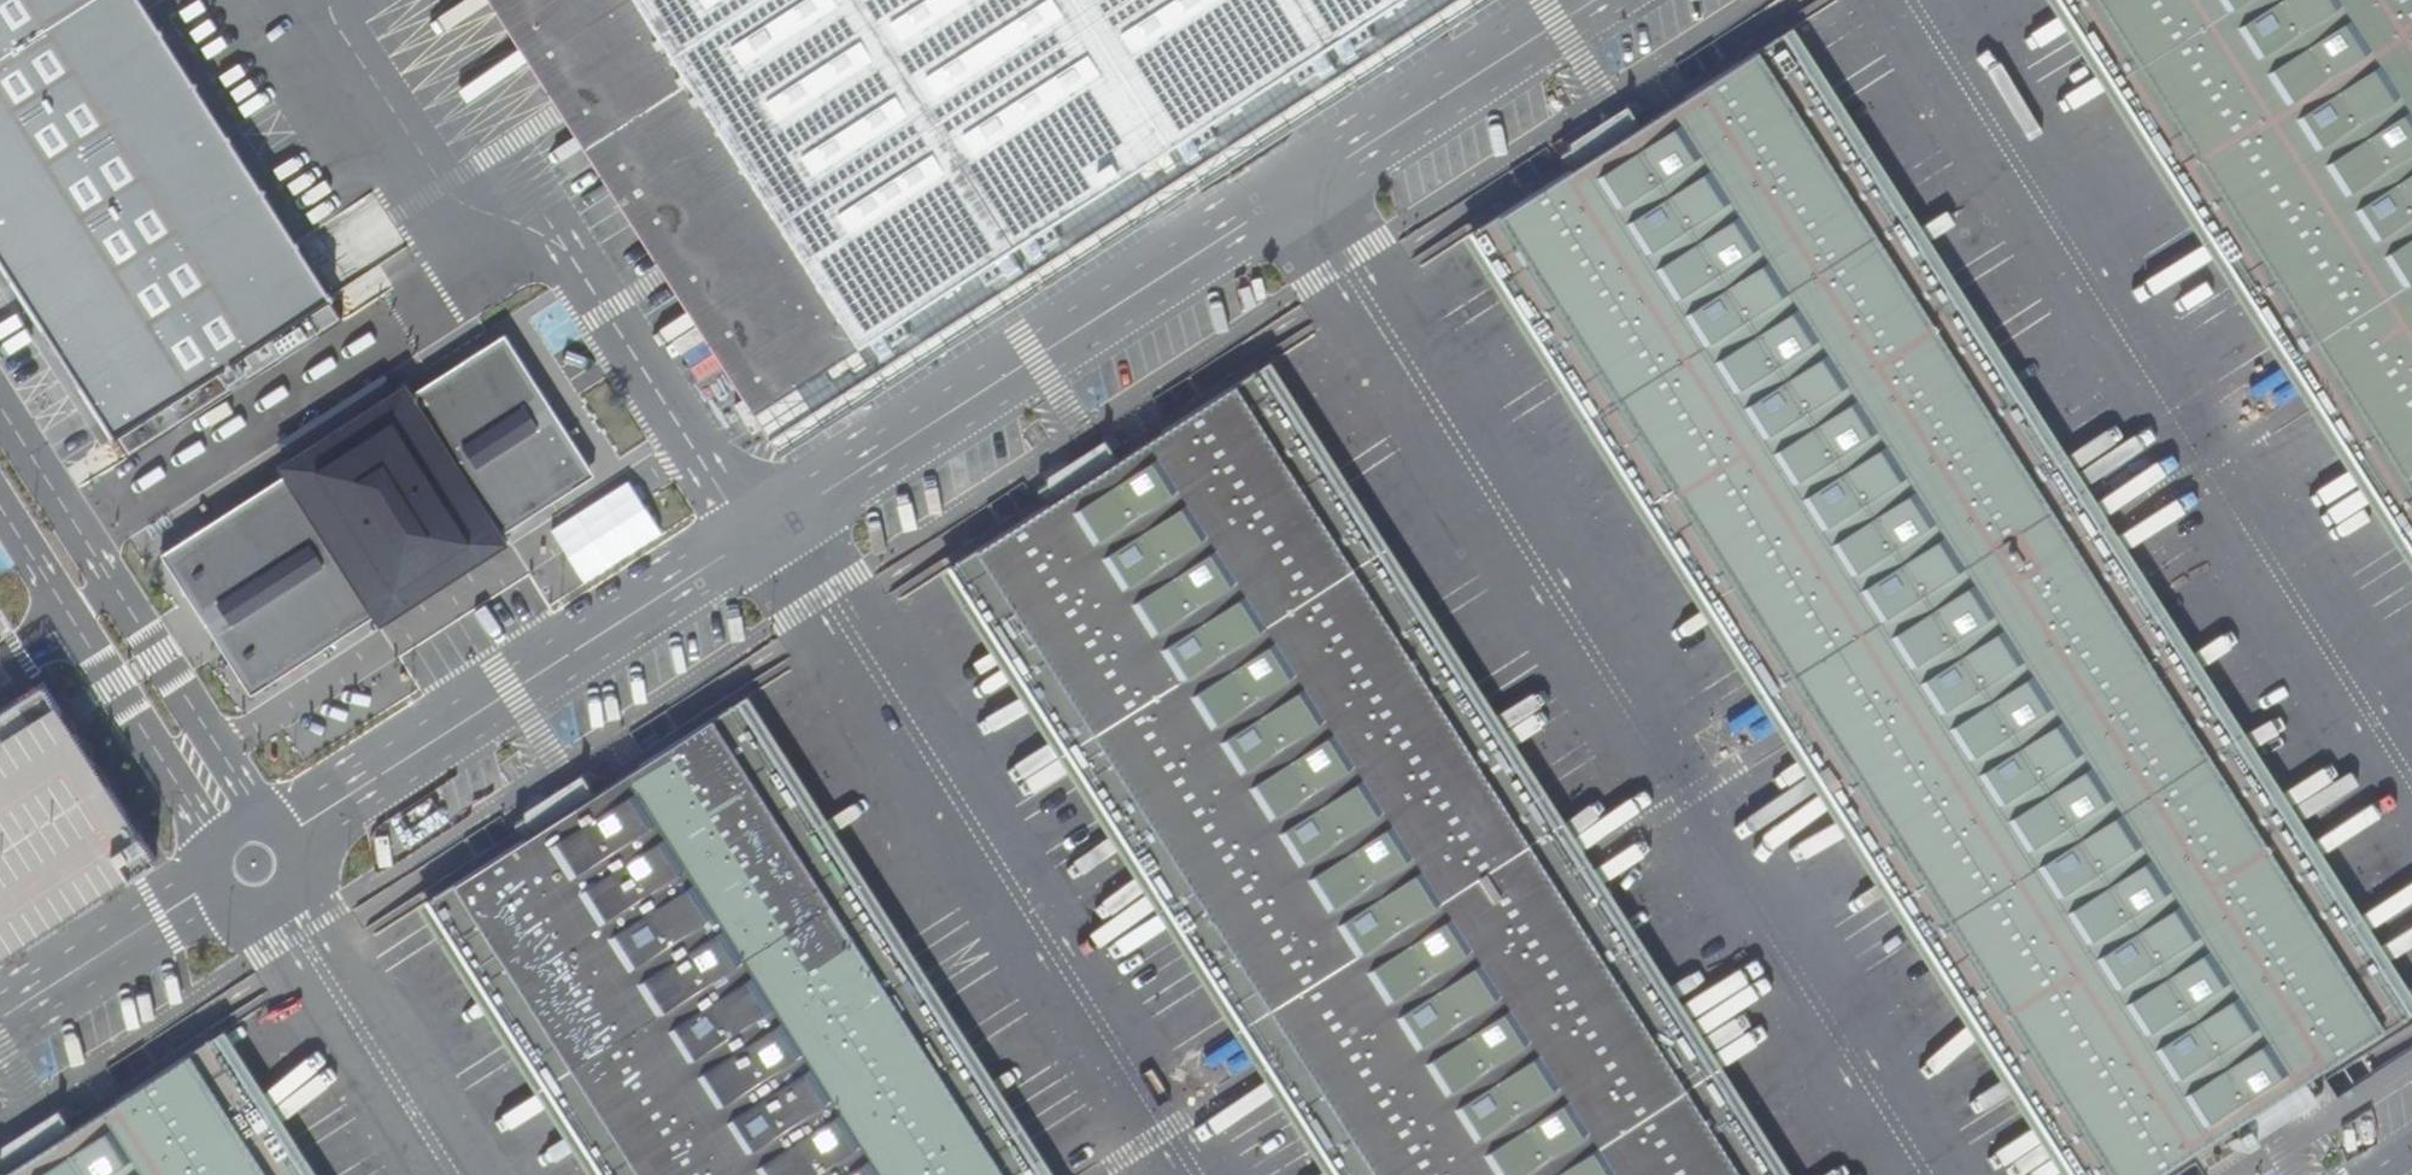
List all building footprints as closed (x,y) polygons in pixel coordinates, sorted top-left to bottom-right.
[(130,0),(0,0),(0,281),(112,456),(332,317),(130,0)] [(559,112),(665,278),(778,456),(1132,228),(1319,109),(1490,0),(488,0),(559,112)] [(2411,547),(2411,0),(2062,0),(2411,547)] [(1473,232),(2077,1174),(2156,1174),(2410,1012),(1784,33),(1473,232)] [(201,611),(166,633),(180,656),(216,633),(248,685),(371,607),(381,622),(504,542),(495,526),(617,448),(537,324),(415,402),(405,387),(281,466),(289,482),(168,559),(201,611)] [(951,566),(1340,1174),(1778,1174),(1261,368),(951,566)] [(154,858),(29,677),(0,696),(0,956),(154,858)] [(428,900),(604,1174),(1041,1174),(738,702),(428,900)] [(216,1037),(0,1174),(304,1174),(216,1037)]
